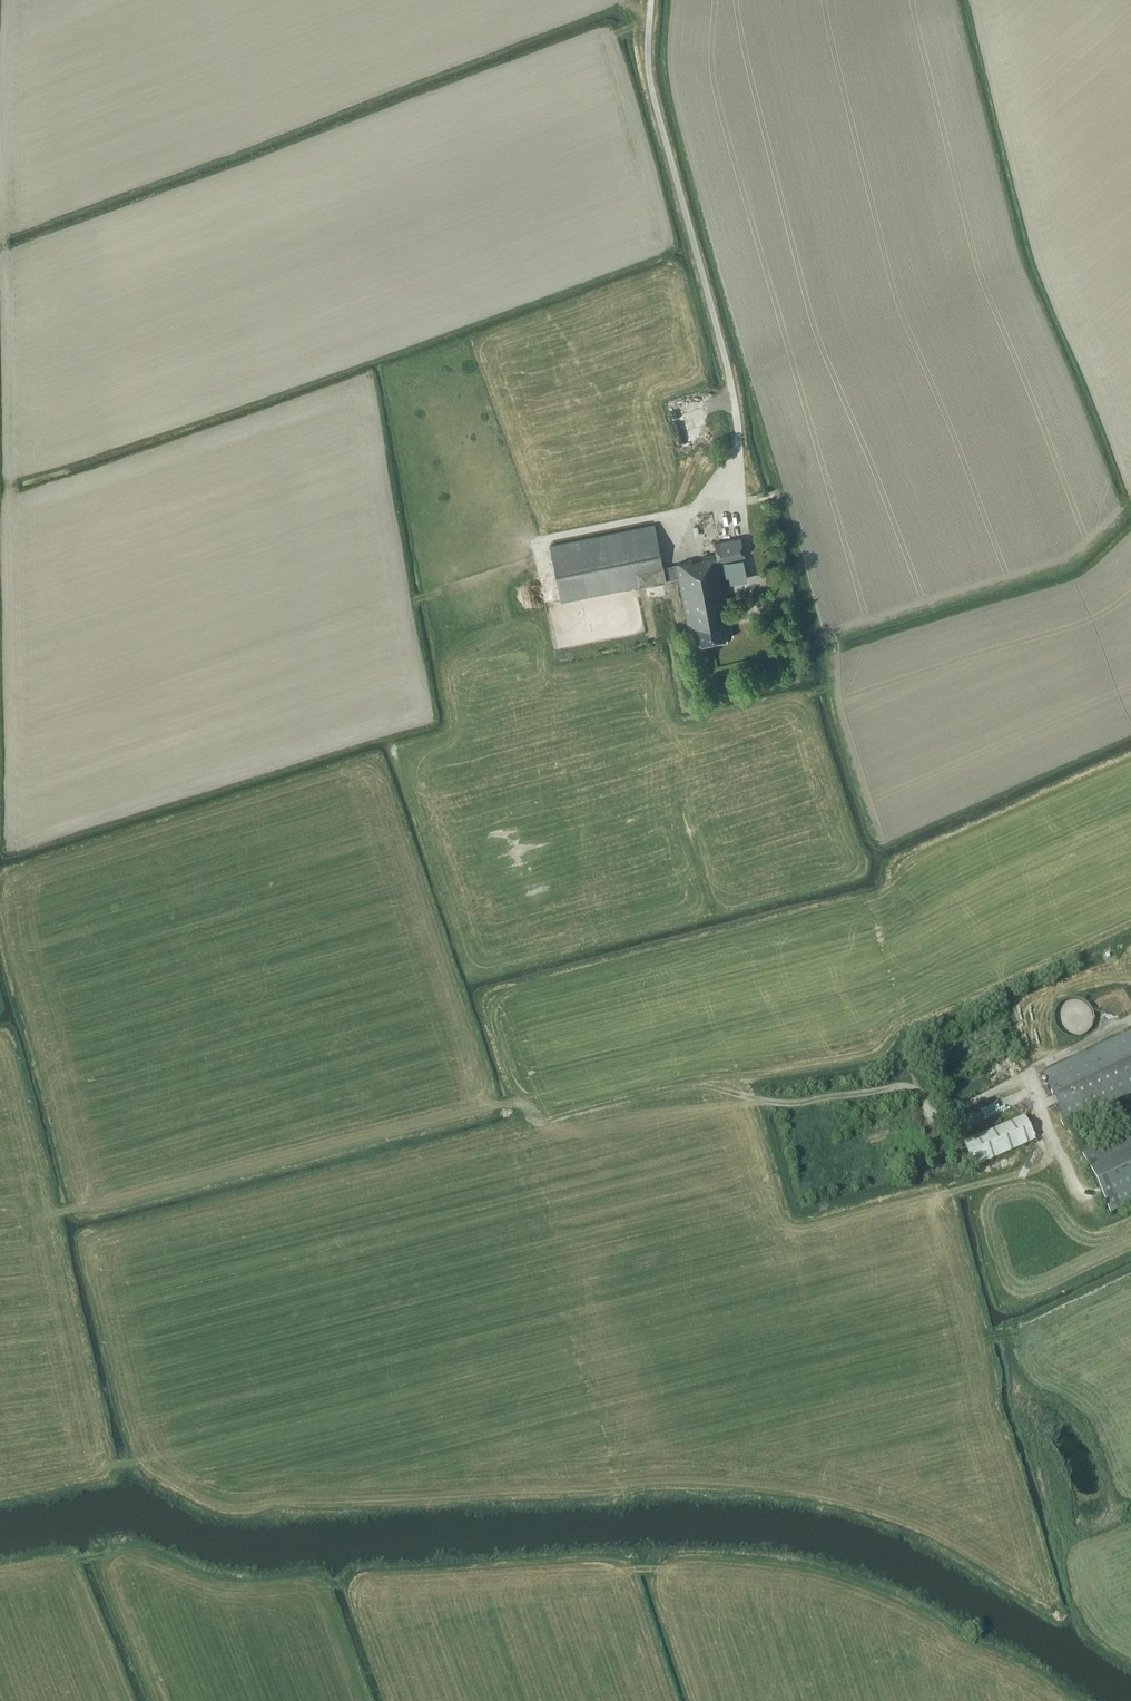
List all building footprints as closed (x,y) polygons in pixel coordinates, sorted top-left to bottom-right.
[(561,601),(677,578),(688,629),(690,629),(693,644),(730,637),(727,622),(731,621),(719,561),(745,556),(741,537),(714,543),(716,553),(687,560),(687,561),(676,564),(663,567),(654,524),(550,546),(561,601)] [(721,563),(724,576),(746,571),(743,558),(721,563)] [(1056,1013),(1055,1019),(1056,1024),(1058,1029),(1062,1034),(1066,1037),(1072,1038),(1077,1038),(1083,1037),(1087,1034),(1091,1029),(1093,1024),(1094,1019),(1093,1013),(1091,1008),(1087,1004),(1083,1001),(1077,1000),(1072,1000),(1066,1001),(1062,1004),(1058,1008),(1056,1013)] [(1067,1124),(1130,1094),(1130,1032),(1043,1074),(1067,1124)] [(963,1143),(975,1168),(1036,1140),(1024,1115),(963,1143)] [(1082,1156),(1110,1215),(1130,1205),(1130,1133),(1082,1156)]
